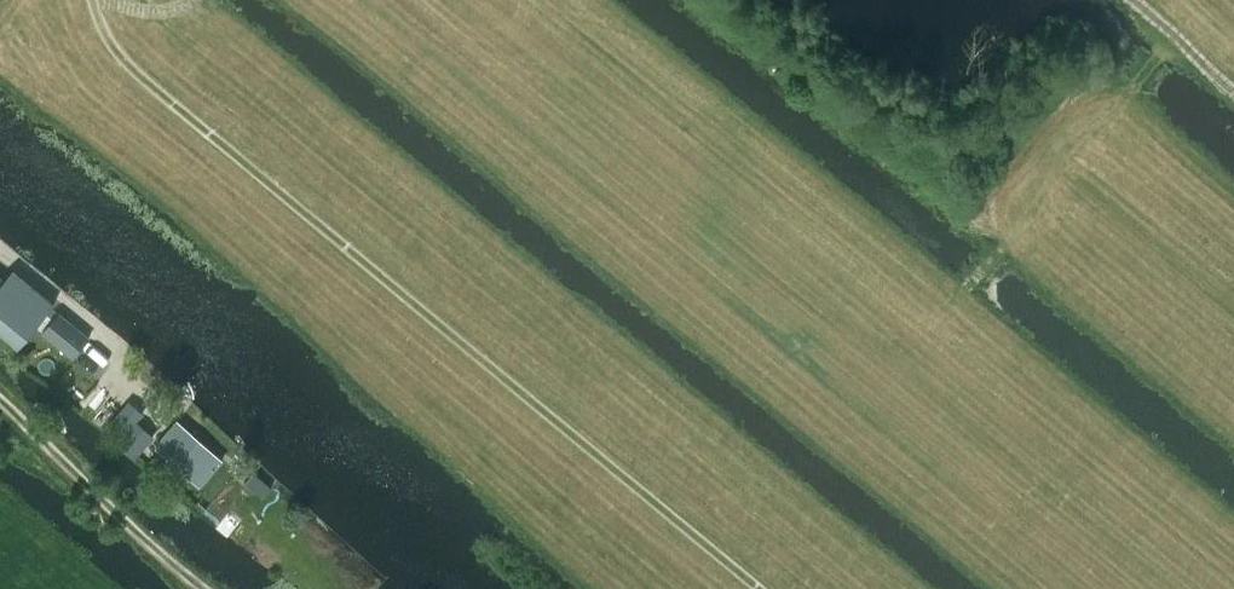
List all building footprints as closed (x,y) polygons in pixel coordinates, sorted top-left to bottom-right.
[(14,341),(49,300),(11,270),(3,280),(0,278),(0,330),(14,341)] [(57,312),(41,330),(69,354),(85,336),(57,312)] [(128,399),(109,421),(121,433),(114,441),(134,459),(154,435),(137,420),(143,413),(128,399)] [(178,420),(155,446),(201,487),(224,461),(178,420)] [(254,471),(245,481),(261,496),(270,486),(254,471)]
